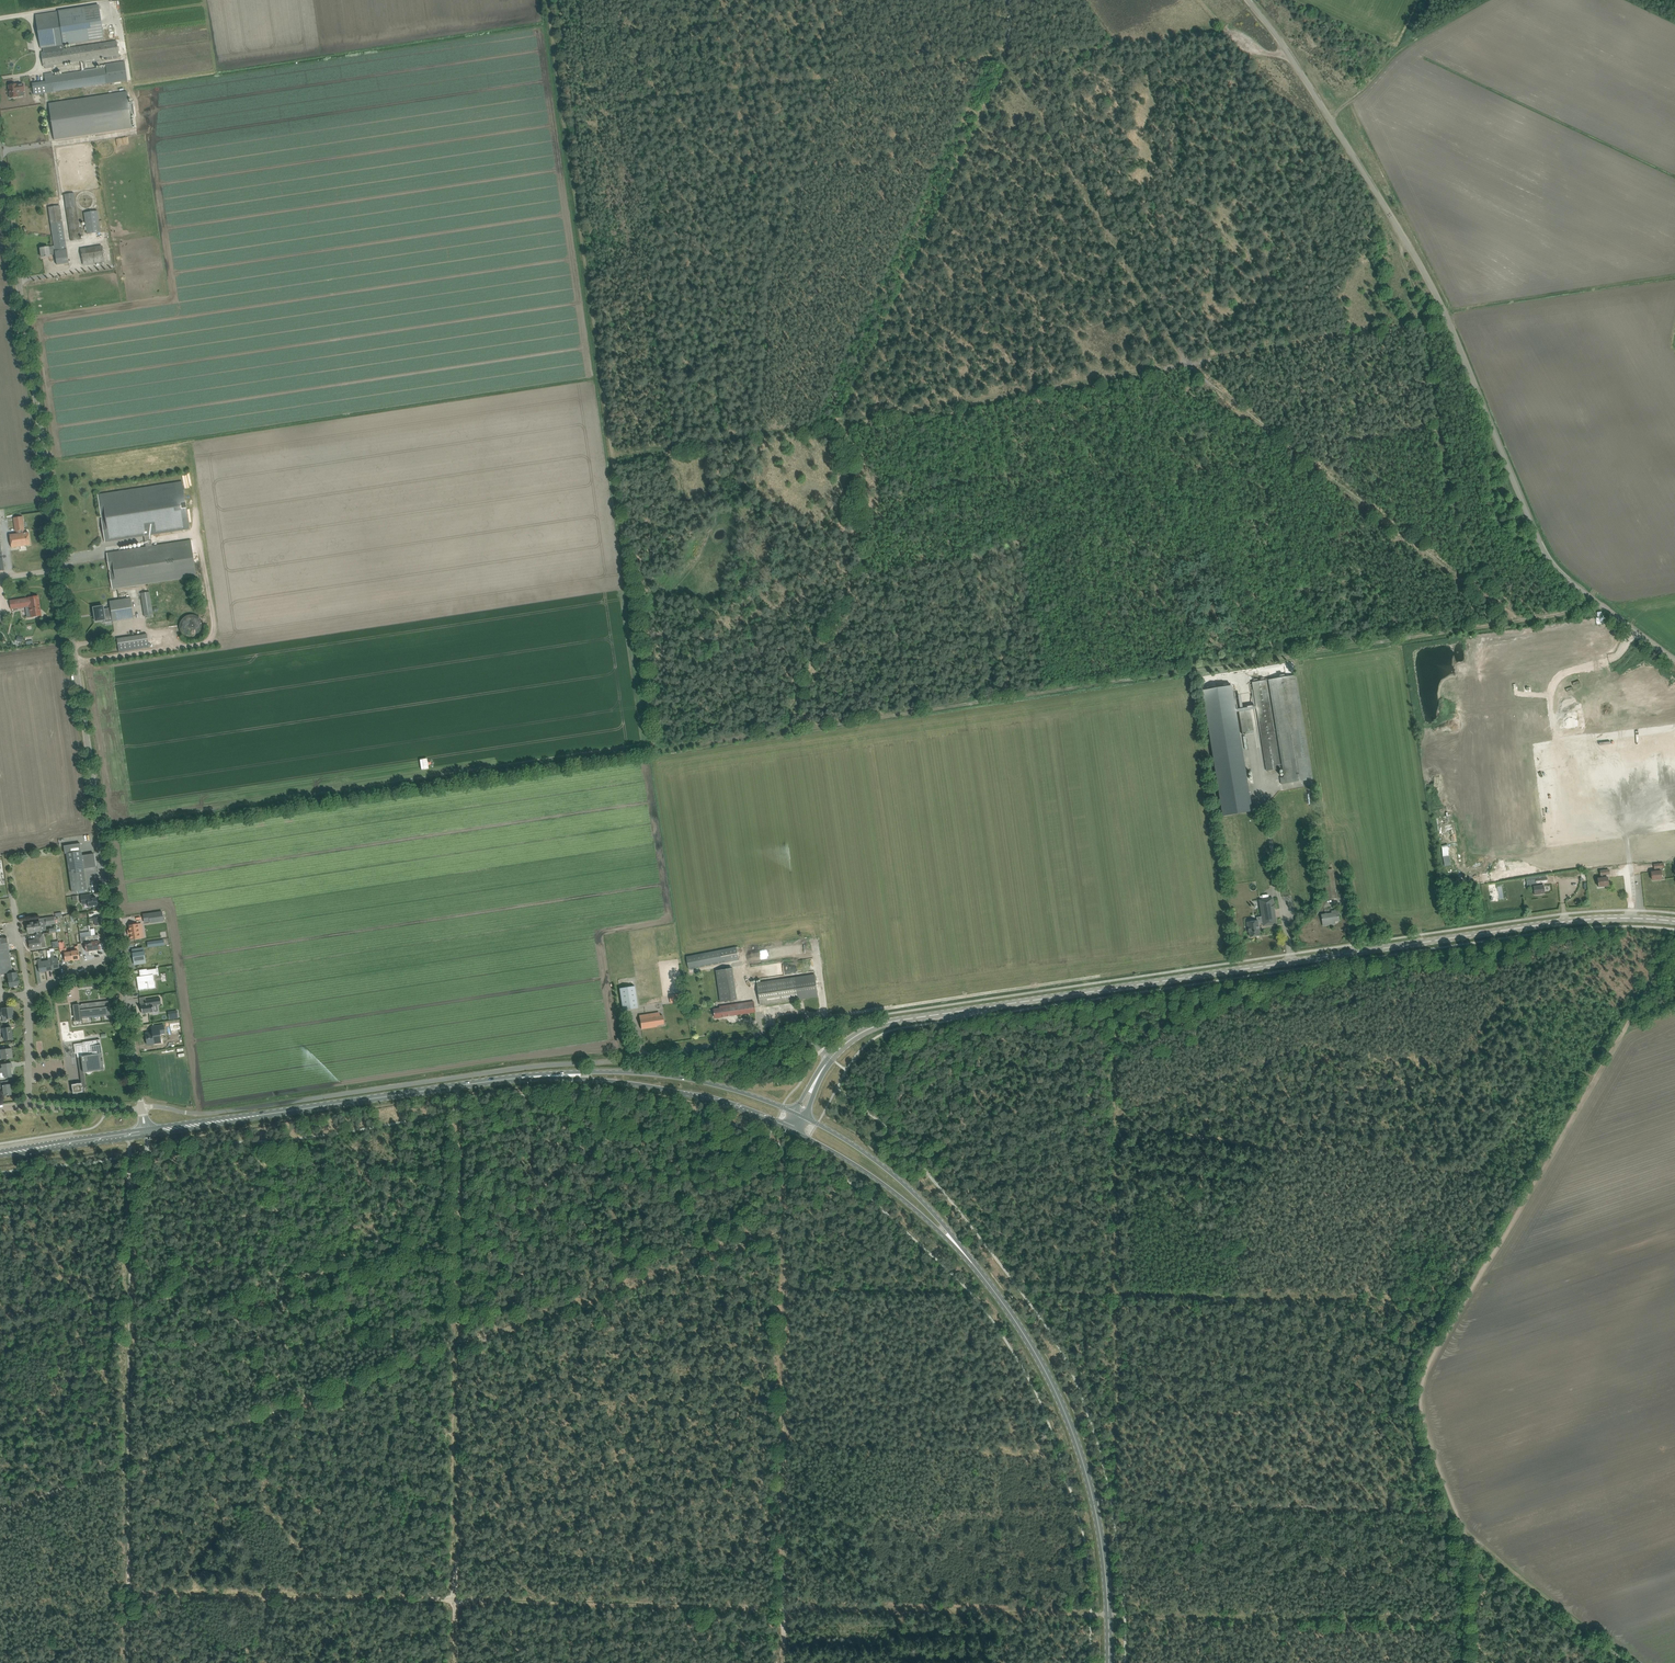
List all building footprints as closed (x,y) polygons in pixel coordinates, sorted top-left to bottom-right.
[(64,46),(88,42),(104,39),(99,5),(83,7),(58,11),(58,12),(36,15),(40,49),(43,48),(43,52),(41,53),(43,67),(81,61),(82,71),(85,71),(83,61),(105,57),(108,57),(119,55),(117,41),(65,49),(64,46)] [(34,95),(39,94),(108,83),(127,80),(125,62),(101,66),(101,69),(85,71),(82,71),(53,76),(53,73),(44,74),(46,82),(32,84),(34,95)] [(10,98),(19,97),(24,96),(24,91),(25,91),(23,84),(17,85),(17,84),(8,86),(10,98)] [(133,102),(129,103),(127,92),(49,104),(54,140),(133,128),(131,116),(135,115),(133,102)] [(75,193),(64,195),(71,241),(82,240),(81,237),(83,237),(82,229),(80,229),(75,193)] [(57,265),(69,263),(67,249),(60,205),(48,207),(54,246),(48,247),(41,248),(42,258),(50,256),(50,255),(55,254),(57,265)] [(98,211),(85,213),(88,235),(101,233),(98,211)] [(81,250),(83,261),(83,265),(105,262),(103,246),(81,250)] [(146,547),(107,553),(112,589),(196,576),(191,540),(153,546),(151,535),(190,529),(182,482),(98,495),(105,542),(144,536),(146,547)] [(23,516),(17,517),(14,518),(16,531),(24,530),(25,530),(23,516)] [(24,533),(24,530),(16,531),(17,534),(10,535),(12,547),(31,545),(29,532),(24,533)] [(151,596),(150,592),(141,593),(144,616),(153,615),(151,596)] [(32,617),(41,616),(38,596),(28,597),(29,598),(10,600),(11,609),(30,606),(31,614),(32,614),(32,617)] [(131,598),(120,600),(109,601),(110,608),(105,609),(104,607),(96,608),(98,618),(106,616),(105,614),(111,613),(113,621),(134,618),(131,598)] [(181,626),(182,630),(183,633),(186,636),(189,637),(193,637),(196,636),(199,634),(201,631),(202,628),(202,624),(200,621),(198,618),(195,617),(192,616),(189,617),(186,618),(184,620),(182,623),(181,626)] [(4,624),(8,633),(14,630),(10,622),(4,624)] [(117,638),(119,652),(149,647),(147,633),(117,638)] [(1281,784),(1313,779),(1296,675),(1268,679),(1284,777),(1280,777),(1281,784)] [(1267,680),(1253,682),(1267,771),(1281,768),(1267,680)] [(1485,692),(1494,693),(1494,683),(1485,683),(1485,692)] [(1232,685),(1203,690),(1223,815),(1252,810),(1232,685)] [(1251,710),(1240,711),(1243,735),(1254,733),(1251,710)] [(1627,720),(1626,711),(1620,712),(1620,714),(1615,715),(1616,722),(1627,720)] [(1674,845),(1674,830),(1661,728),(1618,733),(1619,741),(1628,740),(1630,752),(1633,752),(1636,771),(1631,771),(1633,784),(1638,783),(1640,800),(1638,801),(1640,817),(1611,821),(1615,850),(1612,850),(1610,834),(1604,835),(1602,818),(1607,817),(1605,804),(1601,805),(1592,737),(1561,741),(1577,858),(1674,845)] [(1622,787),(1615,734),(1606,735),(1612,785),(1616,785),(1616,787),(1622,787)] [(1627,818),(1623,792),(1614,793),(1618,819),(1627,818)] [(87,890),(84,869),(96,867),(94,854),(82,856),(81,851),(67,853),(72,892),(82,890),(87,890)] [(1664,867),(1664,863),(1655,865),(1655,868),(1656,868),(1656,871),(1652,872),(1653,880),(1663,879),(1662,871),(1661,868),(1664,867)] [(1328,900),(1337,898),(1332,869),(1323,870),(1328,900)] [(1610,874),(1609,870),(1600,871),(1601,875),(1602,878),(1598,878),(1599,887),(1608,886),(1607,877),(1607,874),(1610,874)] [(1535,878),(1535,880),(1536,883),(1537,883),(1537,887),(1534,887),(1535,895),(1544,893),(1543,885),(1543,882),(1547,882),(1547,877),(1535,878)] [(90,894),(81,896),(82,903),(84,903),(84,904),(88,903),(89,907),(98,906),(97,897),(91,898),(90,894)] [(1267,922),(1276,920),(1273,898),(1260,900),(1262,915),(1266,914),(1267,922)] [(1338,915),(1338,914),(1338,910),(1331,911),(1332,913),(1322,915),(1322,920),(1323,926),(1336,924),(1335,921),(1339,921),(1338,915)] [(149,914),(150,922),(150,923),(163,921),(162,912),(149,914)] [(1266,914),(1262,915),(1262,917),(1257,917),(1257,921),(1247,922),(1249,932),(1250,932),(1250,937),(1260,935),(1258,924),(1263,923),(1264,926),(1267,925),(1267,922),(1266,914)] [(100,917),(93,918),(90,918),(90,921),(95,921),(95,926),(101,925),(100,917)] [(31,923),(27,924),(28,932),(37,931),(37,935),(42,934),(41,931),(46,930),(45,925),(47,925),(46,918),(39,919),(40,922),(39,922),(34,923),(34,922),(31,923)] [(138,925),(129,926),(130,930),(131,935),(131,939),(140,938),(138,925)] [(94,928),(89,929),(90,931),(79,932),(80,937),(95,934),(94,928)] [(34,940),(29,941),(30,949),(36,948),(42,947),(46,947),(45,941),(44,941),(44,939),(43,934),(42,934),(37,935),(36,935),(37,938),(37,940),(34,940)] [(91,936),(92,942),(93,950),(100,949),(99,941),(99,939),(98,935),(96,935),(91,936)] [(91,936),(81,937),(81,943),(82,943),(85,943),(85,946),(86,951),(93,950),(92,942),(91,936)] [(0,938),(0,974),(8,973),(10,987),(19,985),(17,972),(13,972),(7,937),(0,938)] [(80,959),(79,953),(78,946),(75,946),(75,951),(71,951),(73,960),(80,959)] [(686,956),(689,969),(739,960),(736,946),(686,956)] [(73,960),(71,951),(67,952),(67,947),(64,947),(65,956),(65,961),(73,960)] [(143,948),(133,950),(135,964),(145,962),(143,948)] [(55,958),(55,955),(54,951),(53,951),(53,949),(51,949),(51,950),(52,958),(51,958),(53,969),(60,968),(58,958),(55,958)] [(49,961),(45,961),(46,971),(53,970),(53,969),(51,958),(48,958),(49,961)] [(40,972),(46,971),(45,961),(41,961),(41,959),(38,960),(40,972)] [(716,970),(721,1001),(737,999),(732,968),(716,970)] [(140,976),(137,977),(139,990),(155,987),(153,975),(157,974),(157,969),(147,970),(147,969),(139,970),(140,976)] [(815,974),(757,983),(761,1005),(819,997),(815,974)] [(638,1007),(638,1005),(635,986),(620,988),(623,1010),(638,1007)] [(669,995),(671,1003),(682,1002),(680,993),(669,995)] [(161,1004),(160,998),(145,1000),(146,1004),(141,1005),(142,1014),(154,1012),(153,1005),(161,1004)] [(754,1000),(738,1003),(720,1006),(720,1008),(714,1009),(715,1012),(715,1018),(756,1012),(754,1000)] [(81,1004),(82,1009),(80,1010),(80,1004),(73,1005),(75,1021),(82,1020),(83,1019),(82,1018),(111,1015),(111,1007),(110,1007),(110,1006),(110,1005),(109,1001),(81,1004)] [(8,1021),(7,1018),(14,1018),(12,1007),(6,1008),(6,1009),(0,1009),(0,1016),(3,1016),(4,1022),(8,1021)] [(159,1013),(159,1021),(169,1021),(168,1013),(159,1013)] [(639,1015),(641,1023),(641,1029),(657,1027),(656,1025),(655,1019),(651,1019),(651,1016),(650,1013),(639,1015)] [(656,1025),(664,1024),(663,1015),(651,1016),(651,1019),(655,1019),(656,1025)] [(2,1025),(0,1025),(0,1033),(4,1032),(5,1040),(13,1039),(12,1027),(6,1028),(5,1024),(2,1025)] [(149,1033),(148,1035),(145,1035),(146,1044),(153,1043),(153,1041),(154,1040),(160,1039),(159,1034),(164,1033),(163,1026),(155,1027),(156,1030),(151,1031),(151,1033),(149,1033)] [(77,1053),(78,1059),(80,1075),(84,1074),(84,1072),(87,1072),(87,1073),(93,1072),(92,1071),(104,1069),(102,1053),(100,1040),(83,1042),(83,1045),(76,1046),(78,1053),(77,1053)] [(1,1053),(1,1059),(7,1058),(13,1058),(12,1048),(6,1049),(0,1050),(0,1053),(1,1053)] [(0,1078),(5,1077),(7,1077),(12,1076),(11,1067),(13,1067),(12,1063),(4,1064),(4,1062),(0,1063),(0,1074),(0,1078)] [(84,1074),(80,1075),(81,1078),(82,1078),(83,1083),(72,1084),(73,1093),(83,1092),(83,1088),(86,1087),(84,1074)] [(3,1090),(4,1095),(12,1094),(10,1084),(8,1084),(8,1081),(0,1082),(0,1089),(3,1088),(3,1090)]
